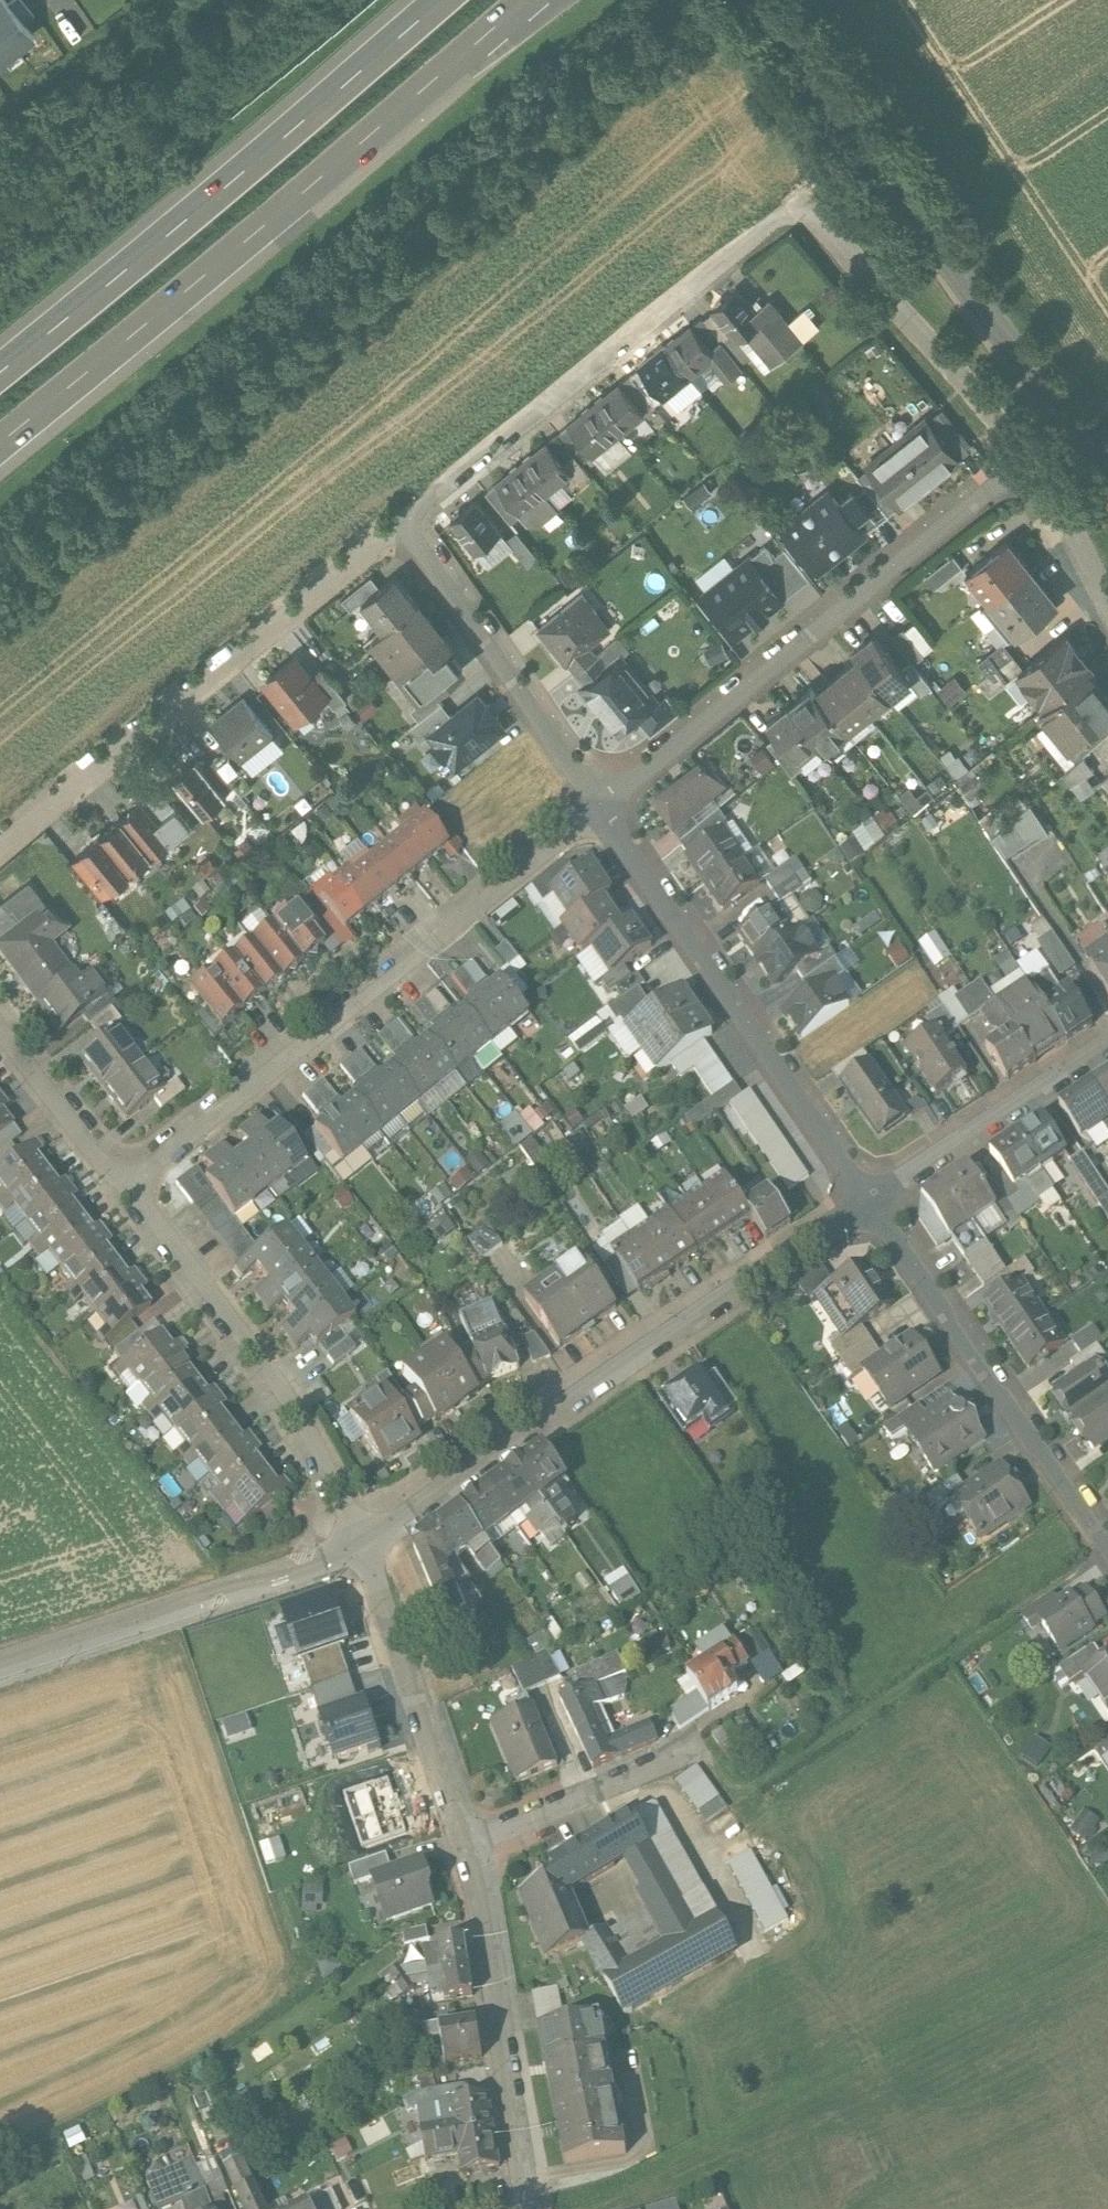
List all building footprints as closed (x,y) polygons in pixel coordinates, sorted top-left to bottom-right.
[(16,52),(35,37),(4,0),(0,0),(0,32),(16,52)] [(16,52),(0,32),(0,65),(16,52)] [(712,311),(731,334),(738,342),(739,342),(763,322),(737,291),(712,311)] [(710,351),(721,342),(703,320),(693,328),(710,351)] [(692,327),(666,348),(690,378),(712,361),(728,382),(743,370),(740,366),(721,342),(710,351),(693,328),(692,327)] [(731,334),(721,342),(740,366),(751,357),(739,342),(738,342),(731,334)] [(666,348),(640,369),(665,399),(690,378),(666,348)] [(594,407),(618,437),(644,416),(620,386),(594,407)] [(568,427),(592,457),(618,437),(594,407),(568,427)] [(938,415),(927,423),(958,461),(968,453),(938,415)] [(927,423),(898,447),(928,485),(958,461),(927,423)] [(558,436),(582,466),(592,457),(568,427),(558,436)] [(558,436),(547,444),(572,474),(571,474),(581,486),(591,477),(582,466),(558,436)] [(522,465),(546,495),(571,474),(572,474),(547,444),(522,465)] [(898,447),(868,471),(899,509),(928,485),(898,447)] [(522,465),(496,486),(520,516),(527,523),(537,524),(557,508),(546,495),(522,465)] [(858,479),(866,489),(888,517),(899,509),(868,471),(858,479)] [(496,486),(486,494),(510,524),(520,516),(496,486)] [(848,510),(844,513),(854,526),(858,522),(868,534),(888,517),(866,489),(845,506),(848,510)] [(829,494),(784,530),(818,573),(863,537),(854,526),(844,513),(829,494)] [(475,502),(451,522),(476,554),(501,534),(475,502)] [(966,575),(988,603),(1029,570),(1007,542),(966,575)] [(758,572),(774,560),(765,548),(705,596),(738,637),(755,624),(757,626),(758,625),(756,623),(767,614),(769,616),(770,615),(769,613),(782,602),(758,572)] [(643,550),(619,567),(652,614),(675,595),(643,550)] [(785,551),(774,560),(758,572),(782,602),(808,581),(785,551)] [(953,557),(925,579),(935,591),(962,569),(953,557)] [(981,608),(1008,643),(1057,604),(1029,570),(988,603),(981,608)] [(377,591),(361,604),(384,632),(417,605),(395,577),(377,591)] [(368,580),(342,601),(351,612),(361,604),(377,591),(368,580)] [(589,647),(610,630),(582,596),(540,630),(558,652),(556,653),(566,665),(568,664),(589,647)] [(417,605),(384,632),(373,640),(399,673),(443,638),(417,605)] [(915,625),(904,633),(923,657),(934,649),(915,625)] [(923,657),(904,633),(903,632),(893,640),(912,664),(914,666),(924,658),(923,657)] [(1044,709),(1087,674),(1092,670),(1066,637),(1023,671),(1018,675),(1018,676),(1044,709)] [(453,650),(443,638),(399,673),(411,687),(405,692),(417,707),(433,694),(463,670),(449,653),(453,650)] [(890,700),(910,684),(910,683),(901,672),(874,639),(854,655),(859,661),(888,698),(890,700)] [(988,678),(1013,658),(1003,645),(978,665),(988,678)] [(597,658),(589,647),(568,664),(577,674),(597,658)] [(599,656),(597,658),(577,674),(585,684),(607,667),(599,656)] [(1018,675),(1023,671),(1013,658),(988,678),(982,683),(993,696),(1018,676),(1018,675)] [(615,660),(607,667),(585,684),(584,685),(597,702),(600,700),(608,709),(602,714),(619,736),(638,721),(654,708),(653,707),(615,660)] [(267,681),(266,686),(296,723),(326,699),(327,698),(310,677),(297,661),(292,661),(267,681)] [(868,714),(888,698),(859,661),(838,678),(868,714)] [(914,666),(912,664),(901,672),(910,683),(910,684),(920,697),(931,688),(914,666)] [(321,669),(310,677),(327,698),(326,699),(334,709),(346,700),(321,669)] [(1070,748),(1107,718),(1107,700),(1087,674),(1044,709),(1039,713),(1051,726),(1070,748)] [(846,732),(868,714),(838,678),(816,696),(846,732)] [(852,740),(846,732),(816,696),(811,689),(788,707),(818,744),(830,758),(852,740)] [(441,705),(433,694),(417,707),(410,712),(419,723),(441,705)] [(666,696),(653,707),(654,708),(638,721),(650,736),(680,712),(666,696)] [(505,731),(478,698),(453,719),(430,737),(438,747),(434,750),(445,763),(448,760),(456,770),(505,731)] [(231,748),(242,762),(273,737),(244,700),(212,725),(231,748)] [(430,737),(453,719),(441,705),(419,723),(410,729),(422,743),(430,737)] [(797,760),(818,744),(788,707),(767,724),(777,737),(796,761),(797,760)] [(1070,748),(1065,751),(1075,764),(1083,758),(1107,735),(1107,718),(1070,748)] [(803,767),(797,760),(796,761),(777,737),(768,744),(782,763),(791,777),(803,767)] [(231,748),(214,762),(232,784),(249,771),(242,762),(231,748)] [(1063,775),(1071,787),(1094,772),(1083,758),(1075,764),(1063,775)] [(196,761),(174,779),(205,817),(227,799),(222,793),(204,770),(196,761)] [(214,762),(204,770),(222,793),(232,785),(232,784),(214,762)] [(673,832),(673,833),(691,819),(723,793),(699,764),(650,804),(673,832)] [(904,798),(915,812),(934,798),(922,784),(904,798)] [(142,805),(122,821),(153,859),(173,843),(142,805)] [(1030,805),(991,839),(1006,862),(1049,833),(1030,805)] [(406,832),(429,862),(447,848),(423,818),(417,810),(399,824),(406,832)] [(423,818),(447,848),(457,840),(433,810),(423,818)] [(680,845),(688,857),(723,832),(729,828),(715,817),(699,830),(680,845)] [(671,834),(680,845),(699,830),(691,819),(673,833),(673,832),(671,834)] [(848,863),(886,837),(875,820),(836,846),(848,863)] [(122,821),(102,837),(133,875),(153,859),(122,821)] [(389,846),(412,875),(429,862),(406,832),(389,846)] [(687,857),(705,884),(742,859),(723,832),(688,857),(687,857)] [(81,854),(96,872),(112,892),(133,875),(102,837),(81,854)] [(372,859),(395,889),(412,875),(389,846),(372,859)] [(1095,859),(1107,878),(1107,850),(1095,859)] [(349,865),(379,902),(395,889),(372,859),(366,852),(349,865)] [(705,884),(724,910),(761,885),(742,859),(705,884)] [(765,880),(773,892),(803,872),(795,860),(765,880)] [(553,893),(578,876),(568,861),(532,886),(543,902),(554,894),(553,893)] [(332,879),(362,916),(379,902),(349,865),(332,879)] [(603,901),(611,895),(592,866),(578,876),(553,893),(554,894),(572,920),(572,921),(602,900),(603,901)] [(96,872),(85,880),(102,900),(112,892),(96,872)] [(781,904),(790,898),(811,883),(803,872),(773,892),(780,903),(781,904)] [(314,893),(344,930),(362,916),(332,879),(314,893)] [(1,904),(21,931),(49,909),(29,883),(1,904)] [(757,958),(799,929),(808,922),(790,898),(781,904),(780,903),(739,932),(757,958)] [(603,901),(602,900),(572,921),(572,920),(563,926),(583,954),(591,949),(591,948),(621,928),(603,901)] [(272,924),(303,963),(323,946),(292,908),(272,924)] [(60,924),(49,909),(21,931),(0,947),(0,953),(8,964),(60,924)] [(633,919),(621,928),(591,948),(591,949),(609,974),(610,975),(624,965),(652,946),(633,919)] [(38,1003),(71,977),(48,946),(66,932),(60,924),(8,964),(38,1003)] [(251,940),(282,979),(303,963),(272,924),(251,940)] [(774,985),(796,970),(817,956),(816,954),(799,929),(757,958),(756,959),(774,985)] [(920,940),(937,965),(953,954),(936,929),(920,940)] [(1052,933),(1040,941),(1062,974),(1074,966),(1052,933)] [(251,940),(231,956),(262,995),(282,979),(251,940)] [(496,951),(509,966),(519,958),(507,942),(496,951)] [(1098,950),(1102,956),(1089,964),(1107,993),(1107,943),(1098,950)] [(796,970),(804,981),(835,959),(836,958),(828,946),(816,954),(817,956),(796,970)] [(231,956),(211,973),(242,1011),(262,995),(231,956)] [(80,1015),(107,995),(118,986),(96,958),(71,977),(38,1003),(59,1031),(69,1024),(67,1021),(79,1012),(80,1015)] [(802,982),(811,995),(832,980),(834,982),(845,974),(835,959),(804,981),(802,982)] [(477,987),(487,979),(472,960),(462,968),(477,987)] [(632,976),(624,965),(610,975),(609,974),(602,980),(610,991),(615,987),(632,976)] [(467,995),(477,987),(462,968),(452,976),(467,995)] [(1044,1008),(1063,995),(1048,971),(1028,984),(1031,989),(1044,1008)] [(637,972),(632,976),(615,987),(623,998),(639,987),(645,983),(637,972)] [(190,989),(203,1006),(221,1028),(242,1011),(211,973),(190,989)] [(477,987),(510,1029),(530,1013),(502,978),(492,985),(487,979),(477,987)] [(784,1013),(801,1038),(849,1004),(834,982),(832,980),(811,995),(784,1013)] [(1007,1079),(1034,1061),(1000,1009),(981,980),(959,995),(974,1017),(981,1013),(992,1030),(997,1031),(1003,1027),(1007,1034),(986,1048),(1007,1079)] [(464,1008),(492,1043),(510,1029),(477,987),(467,995),(472,1001),(464,1008)] [(646,998),(639,987),(623,998),(608,1008),(616,1019),(620,1016),(646,998)] [(974,1017),(959,995),(954,988),(939,998),(944,1005),(958,1027),(974,1017)] [(1034,1061),(1066,1041),(1044,1008),(1031,989),(1000,1009),(1034,1061)] [(440,1017),(450,1009),(434,990),(425,998),(440,1017)] [(682,990),(654,1009),(627,1027),(629,1029),(634,1026),(647,1046),(697,1012),(682,990)] [(1066,1041),(1092,1024),(1070,990),(1063,995),(1044,1008),(1066,1041)] [(88,1025),(111,1008),(115,1005),(107,995),(80,1015),(88,1025)] [(430,1024),(440,1017),(425,998),(415,1005),(430,1024)] [(654,1009),(646,998),(620,1016),(627,1027),(654,1009)] [(958,1027),(944,1005),(927,1016),(935,1028),(937,1027),(944,1037),(958,1027)] [(203,1006),(193,1014),(213,1040),(224,1031),(221,1028),(203,1006)] [(99,1039),(115,1028),(116,1029),(123,1024),(111,1008),(88,1025),(99,1039)] [(440,1017),(473,1058),(492,1043),(464,1008),(455,1015),(450,1009),(440,1017)] [(712,1034),(697,1012),(647,1046),(662,1067),(657,1070),(658,1071),(671,1062),(704,1039),(712,1034)] [(426,1038),(454,1073),(473,1058),(440,1017),(430,1024),(435,1031),(426,1038)] [(402,1046),(412,1038),(397,1020),(387,1027),(402,1046)] [(393,1054),(402,1046),(387,1027),(378,1035),(393,1054)] [(944,1037),(937,1027),(935,1028),(907,1047),(937,1093),(968,1073),(944,1037)] [(78,1056),(102,1088),(139,1059),(116,1029),(115,1028),(99,1039),(78,1056)] [(402,1046),(436,1088),(454,1073),(426,1038),(417,1045),(412,1038),(402,1046)] [(734,1083),(704,1039),(671,1062),(681,1076),(694,1068),(714,1097),(734,1083)] [(398,1060),(389,1068),(417,1103),(436,1088),(402,1046),(393,1054),(398,1060)] [(365,1076),(375,1068),(360,1049),(350,1057),(365,1076)] [(834,1070),(841,1081),(869,1062),(861,1051),(834,1070)] [(356,1084),(365,1076),(350,1057),(340,1065),(356,1084)] [(139,1059),(102,1088),(126,1119),(154,1098),(163,1091),(162,1090),(139,1059)] [(869,1062),(841,1081),(876,1132),(904,1113),(869,1062)] [(375,1068),(365,1076),(399,1117),(417,1103),(389,1068),(380,1075),(375,1068)] [(1107,1107),(1107,1074),(1093,1084),(1107,1107)] [(361,1090),(352,1097),(380,1132),(399,1117),(365,1076),(356,1084),(361,1090)] [(163,1091),(154,1098),(162,1109),(185,1091),(176,1079),(162,1090),(163,1091)] [(328,1106),(338,1098),(323,1079),(313,1087),(328,1106)] [(734,1083),(714,1097),(685,1117),(692,1128),(730,1102),(742,1094),(734,1083)] [(1081,1137),(1107,1118),(1107,1107),(1093,1084),(1060,1105),(1081,1137)] [(318,1114),(328,1106),(313,1087),(303,1095),(318,1114)] [(742,1094),(730,1102),(789,1189),(809,1175),(750,1089),(742,1094)] [(338,1098),(328,1106),(361,1148),(380,1132),(352,1097),(343,1104),(338,1098)] [(2,1099),(0,1101),(0,1137),(6,1132),(13,1127),(1,1112),(8,1107),(2,1099)] [(535,1131),(545,1123),(531,1105),(521,1114),(535,1131)] [(323,1120),(314,1128),(342,1163),(361,1148),(328,1106),(318,1114),(323,1120)] [(258,1117),(248,1124),(288,1176),(306,1162),(297,1150),(279,1126),(277,1124),(268,1131),(258,1117)] [(1016,1135),(1038,1168),(1051,1160),(1052,1161),(1066,1152),(1043,1117),(1016,1135)] [(289,1118),(279,1126),(297,1150),(308,1142),(289,1118)] [(241,1152),(270,1190),(288,1176),(248,1124),(238,1132),(249,1146),(241,1152)] [(0,1137),(0,1154),(8,1147),(14,1143),(6,1132),(0,1137)] [(1019,1195),(1008,1203),(1018,1217),(1041,1202),(1041,1201),(1054,1191),(1038,1168),(1016,1135),(990,1152),(1004,1172),(1019,1195)] [(0,1170),(0,1191),(7,1201),(47,1171),(36,1156),(42,1151),(36,1143),(17,1158),(0,1170)] [(213,1151),(252,1203),(270,1190),(241,1152),(233,1158),(222,1144),(213,1151)] [(0,1154),(0,1170),(17,1158),(8,1147),(0,1154)] [(214,1172),(205,1179),(212,1189),(219,1199),(227,1209),(234,1217),(252,1203),(213,1151),(203,1158),(214,1172)] [(1101,1153),(1095,1157),(1099,1162),(1104,1158),(1101,1153)] [(965,1259),(988,1244),(973,1222),(994,1208),(995,1207),(983,1189),(968,1167),(922,1197),(925,1202),(949,1237),(951,1236),(965,1259)] [(193,1203),(212,1189),(205,1179),(196,1168),(176,1183),(192,1204),(193,1203)] [(47,1171),(7,1201),(25,1223),(71,1189),(65,1181),(58,1186),(47,1171)] [(994,1181),(1008,1203),(1019,1195),(1004,1172),(993,1180),(994,1181)] [(705,1188),(733,1230),(752,1217),(745,1207),(724,1176),(705,1188)] [(983,1189),(995,1207),(994,1208),(1003,1220),(1008,1227),(1020,1220),(1018,1217),(1008,1203),(994,1181),(983,1189)] [(687,1200),(715,1242),(733,1230),(705,1188),(687,1200)] [(71,1189),(25,1223),(42,1246),(81,1216),(70,1201),(76,1196),(71,1189)] [(193,1203),(200,1213),(219,1199),(212,1189),(193,1203)] [(745,1207),(752,1217),(767,1238),(791,1223),(770,1191),(745,1207)] [(200,1213),(208,1224),(227,1209),(219,1199),(200,1213)] [(668,1213),(696,1255),(715,1242),(687,1200),(668,1213)] [(936,1246),(949,1237),(925,1202),(923,1204),(919,1219),(936,1246)] [(208,1224),(215,1234),(235,1219),(234,1217),(227,1209),(208,1224)] [(650,1225),(678,1267),(696,1255),(668,1213),(650,1225)] [(81,1216),(42,1246),(59,1269),(105,1234),(99,1226),(93,1231),(81,1216)] [(215,1234),(223,1244),(242,1229),(235,1219),(215,1234)] [(488,1225),(468,1239),(482,1259),(502,1245),(488,1225)] [(631,1237),(659,1279),(678,1267),(650,1225),(631,1237)] [(262,1276),(300,1247),(286,1228),(258,1249),(238,1264),(233,1268),(242,1278),(256,1268),(262,1276)] [(231,1254),(250,1239),(242,1229),(223,1244),(231,1254)] [(105,1234),(59,1269),(77,1292),(116,1262),(104,1247),(111,1242),(105,1234)] [(616,1257),(639,1291),(640,1292),(659,1279),(631,1237),(612,1250),(616,1257)] [(238,1264),(258,1249),(250,1239),(231,1254),(238,1264)] [(985,1288),(1007,1273),(988,1244),(965,1259),(985,1288)] [(261,1304),(313,1264),(300,1247),(262,1276),(268,1284),(254,1294),(261,1304)] [(628,1298),(639,1291),(616,1257),(604,1265),(628,1298)] [(999,1279),(1007,1291),(1020,1282),(1021,1283),(1035,1273),(1026,1260),(999,1279)] [(865,1261),(819,1292),(847,1334),(848,1335),(862,1326),(890,1307),(871,1278),(874,1275),(865,1261)] [(116,1262),(77,1292),(94,1315),(140,1280),(134,1272),(128,1277),(116,1262)] [(289,1311),(327,1282),(313,1264),(261,1304),(268,1314),(282,1303),(289,1311)] [(540,1296),(529,1304),(560,1347),(616,1308),(585,1264),(574,1272),(571,1267),(537,1291),(540,1296)] [(256,1269),(244,1278),(253,1291),(265,1282),(256,1269)] [(280,1329),(288,1339),(340,1300),(354,1289),(340,1271),(327,1282),(289,1311),(295,1319),(280,1329)] [(140,1280),(94,1315),(111,1338),(151,1308),(139,1292),(146,1287),(140,1280)] [(1010,1338),(1043,1315),(1035,1304),(1039,1301),(1031,1290),(1028,1293),(1021,1283),(1020,1282),(1007,1291),(987,1305),(995,1316),(992,1317),(999,1329),(1002,1327),(1010,1338)] [(316,1347),(318,1346),(339,1330),(354,1318),(340,1300),(288,1339),(295,1349),(309,1338),(316,1347)] [(461,1317),(467,1332),(476,1353),(488,1381),(519,1368),(512,1350),(520,1347),(511,1328),(504,1331),(492,1304),(462,1316),(461,1317)] [(1031,1369),(1064,1346),(1043,1315),(1010,1338),(1031,1369)] [(871,1339),(862,1326),(848,1335),(847,1334),(831,1345),(841,1359),(871,1339)] [(1072,1343),(1081,1357),(1103,1343),(1093,1329),(1072,1343)] [(318,1346),(326,1356),(347,1340),(339,1330),(318,1346)] [(460,1363),(476,1353),(467,1332),(448,1345),(460,1363)] [(146,1344),(122,1363),(139,1386),(185,1351),(179,1343),(172,1348),(161,1333),(146,1344)] [(138,1334),(114,1353),(122,1363),(146,1344),(138,1334)] [(550,1356),(535,1334),(523,1339),(533,1362),(550,1356)] [(881,1355),(863,1367),(864,1369),(890,1408),(936,1377),(921,1355),(926,1352),(914,1334),(881,1355)] [(881,1355),(871,1339),(841,1359),(852,1376),(864,1369),(863,1367),(881,1355)] [(347,1340),(326,1356),(334,1367),(355,1351),(347,1340)] [(425,1358),(457,1406),(479,1391),(477,1388),(460,1363),(448,1345),(447,1344),(425,1358)] [(185,1351),(139,1386),(126,1395),(137,1410),(141,1407),(148,1415),(156,1409),(196,1379),(184,1364),(191,1359),(185,1351)] [(460,1363),(477,1388),(488,1381),(476,1353),(460,1363)] [(402,1373),(416,1393),(433,1418),(434,1421),(457,1406),(425,1358),(402,1373)] [(1075,1421),(1107,1399),(1107,1390),(1093,1367),(1055,1392),(1075,1421)] [(715,1371),(704,1379),(727,1412),(738,1404),(715,1371)] [(383,1392),(397,1413),(408,1406),(405,1401),(387,1372),(375,1380),(383,1392)] [(680,1385),(663,1397),(687,1431),(705,1418),(711,1427),(729,1415),(727,1412),(704,1379),(699,1372),(686,1381),(687,1382),(681,1387),(680,1385)] [(196,1379),(156,1409),(174,1432),(220,1397),(214,1389),(207,1394),(196,1379)] [(383,1392),(349,1414),(382,1464),(416,1442),(397,1413),(383,1392)] [(416,1393),(405,1401),(408,1406),(422,1426),(433,1418),(416,1393)] [(220,1397),(174,1432),(191,1455),(230,1425),(219,1409),(225,1404),(220,1397)] [(963,1409),(957,1407),(951,1399),(920,1420),(907,1429),(908,1430),(924,1455),(924,1458),(933,1471),(937,1472),(951,1463),(952,1460),(969,1448),(970,1450),(984,1440),(975,1427),(969,1425),(965,1420),(966,1414),(963,1409)] [(1095,1450),(1107,1441),(1107,1399),(1075,1421),(1095,1450)] [(907,1429),(920,1420),(912,1408),(883,1428),(892,1441),(908,1430),(907,1429)] [(230,1425),(191,1455),(209,1477),(255,1442),(249,1435),(242,1440),(230,1425)] [(255,1442),(209,1477),(226,1500),(265,1470),(254,1455),(260,1450),(255,1442)] [(516,1468),(538,1499),(566,1478),(544,1447),(516,1468)] [(1027,1509),(1012,1487),(1013,1486),(1013,1485),(1013,1483),(1013,1482),(1013,1480),(1001,1463),(965,1488),(953,1496),(954,1498),(979,1535),(1005,1517),(1008,1522),(1027,1509)] [(488,1488),(510,1519),(538,1499),(516,1468),(488,1488)] [(265,1470),(226,1500),(244,1524),(290,1489),(284,1481),(277,1486),(265,1470)] [(937,1510),(954,1498),(953,1496),(965,1488),(957,1476),(927,1496),(937,1510)] [(461,1508),(483,1539),(510,1519),(488,1488),(461,1508)] [(545,1510),(557,1526),(567,1518),(570,1523),(575,1520),(560,1499),(545,1510)] [(433,1529),(454,1560),(469,1549),(488,1577),(492,1573),(502,1566),(490,1550),(483,1539),(461,1508),(433,1529)] [(546,1533),(557,1526),(545,1510),(531,1520),(545,1541),(550,1538),(546,1533)] [(414,1547),(435,1598),(458,1589),(471,1584),(454,1560),(433,1529),(416,1541),(414,1547)] [(490,1550),(502,1566),(512,1559),(515,1563),(519,1560),(505,1540),(490,1550)] [(458,1589),(435,1598),(447,1629),(471,1620),(458,1589)] [(1074,1637),(1077,1640),(1093,1629),(1090,1626),(1104,1616),(1087,1591),(1073,1600),(1071,1596),(1060,1603),(1053,1593),(1022,1614),(1032,1628),(1041,1622),(1058,1647),(1074,1637)] [(328,1597),(284,1613),(300,1661),(302,1660),(340,1647),(345,1646),(339,1628),(342,1627),(337,1614),(334,1615),(328,1597)] [(743,1643),(716,1660),(728,1679),(748,1666),(744,1661),(751,1657),(743,1643)] [(1089,1669),(1102,1660),(1093,1645),(1058,1669),(1069,1684),(1090,1670),(1089,1669)] [(340,1647),(302,1660),(312,1689),(349,1677),(340,1647)] [(546,1652),(534,1659),(547,1684),(559,1678),(546,1652)] [(753,1662),(766,1683),(783,1673),(769,1652),(753,1662)] [(1101,1699),(1107,1709),(1107,1656),(1102,1660),(1089,1669),(1090,1670),(1107,1695),(1101,1699)] [(547,1684),(534,1659),(512,1670),(524,1695),(547,1684)] [(716,1660),(688,1677),(710,1712),(726,1701),(727,1702),(738,1695),(728,1679),(716,1660)] [(321,1718),(359,1705),(349,1677),(312,1689),(321,1718)] [(582,1692),(591,1710),(620,1698),(610,1680),(582,1692)] [(577,1734),(599,1726),(591,1710),(582,1692),(561,1700),(577,1734)] [(680,1730),(709,1711),(698,1694),(670,1713),(680,1730)] [(359,1705),(321,1718),(335,1760),(379,1746),(364,1704),(359,1705)] [(517,1716),(491,1726),(515,1784),(557,1767),(536,1715),(519,1722),(517,1716)] [(594,1768),(615,1759),(609,1747),(599,1726),(577,1734),(594,1768)] [(609,1747),(615,1759),(654,1743),(650,1731),(609,1747)] [(1099,1742),(1106,1754),(1107,1753),(1107,1736),(1099,1742)] [(676,1782),(699,1814),(700,1813),(707,1823),(727,1809),(697,1767),(676,1782)] [(343,1790),(362,1844),(381,1838),(406,1829),(400,1811),(403,1810),(397,1793),(394,1794),(388,1776),(343,1790)] [(628,1858),(647,1846),(649,1846),(631,1816),(549,1865),(557,1877),(558,1876),(566,1895),(628,1858)] [(381,1838),(362,1844),(343,1850),(349,1868),(386,1855),(381,1838)] [(647,1846),(628,1858),(645,1889),(641,1892),(670,1944),(695,1931),(647,1846)] [(754,1848),(730,1861),(766,1931),(790,1918),(754,1848)] [(386,1855),(349,1868),(355,1885),(374,1879),(374,1878),(392,1872),(386,1855)] [(392,1872),(374,1878),(374,1879),(388,1921),(432,1907),(427,1891),(430,1885),(422,1862),(392,1872)] [(583,1943),(585,1942),(566,1895),(558,1876),(557,1877),(521,1893),(548,1958),(583,1943)] [(304,1910),(323,1911),(324,1887),(305,1886),(304,1910)] [(585,1942),(583,1943),(625,2014),(633,2010),(632,2009),(735,1951),(718,1919),(695,1931),(670,1944),(652,1955),(626,1969),(605,1932),(600,1932),(585,1942)] [(426,1928),(402,1933),(405,1945),(429,1940),(426,1928)] [(464,1939),(434,1944),(435,1951),(426,1953),(429,1974),(469,1968),(464,1939)] [(396,1985),(407,1978),(400,1967),(389,1974),(396,1985)] [(469,1968),(429,1974),(430,1983),(432,1995),(441,1994),(443,2001),(473,1996),(469,1968)] [(430,1983),(429,1974),(407,1978),(396,1985),(403,1996),(415,1989),(413,1986),(430,1983)] [(531,1992),(538,2028),(564,2024),(557,1987),(531,1992)] [(538,2028),(545,2063),(606,2051),(602,2033),(596,2034),(593,2018),(564,2024),(538,2028)] [(477,2022),(440,2028),(442,2040),(445,2063),(482,2057),(477,2022)] [(442,2040),(440,2028),(404,2034),(407,2054),(421,2051),(420,2044),(442,2040)] [(545,2063),(552,2097),(612,2085),(606,2051),(545,2063)] [(612,2085),(552,2097),(565,2164),(626,2152),(612,2085)] [(461,2088),(428,2093),(418,2098),(419,2108),(452,2103),(452,2102),(463,2100),(461,2088)] [(452,2102),(452,2103),(455,2125),(457,2137),(495,2131),(489,2096),(463,2100),(452,2102)] [(457,2137),(455,2125),(448,2127),(448,2122),(422,2127),(424,2142),(457,2137)] [(495,2131),(457,2137),(424,2142),(428,2161),(461,2156),(463,2173),(501,2167),(495,2131)] [(412,2160),(426,2157),(423,2143),(409,2146),(412,2160)] [(225,2169),(231,2166),(226,2157),(221,2159),(225,2169)] [(393,2168),(400,2189),(428,2179),(421,2158),(393,2168)] [(254,2185),(242,2161),(231,2166),(225,2169),(237,2194),(244,2208),(264,2208),(254,2185)] [(210,2201),(206,2193),(205,2190),(194,2162),(172,2171),(184,2202),(182,2203),(183,2204),(185,2208),(213,2208),(210,2201)] [(184,2202),(172,2171),(147,2181),(158,2208),(171,2208),(183,2204),(182,2203),(184,2202)] [(225,2181),(205,2190),(206,2193),(210,2201),(213,2208),(227,2208),(221,2196),(230,2193),(225,2181)] [(308,2203),(311,2208),(340,2208),(332,2191),(308,2203)]
